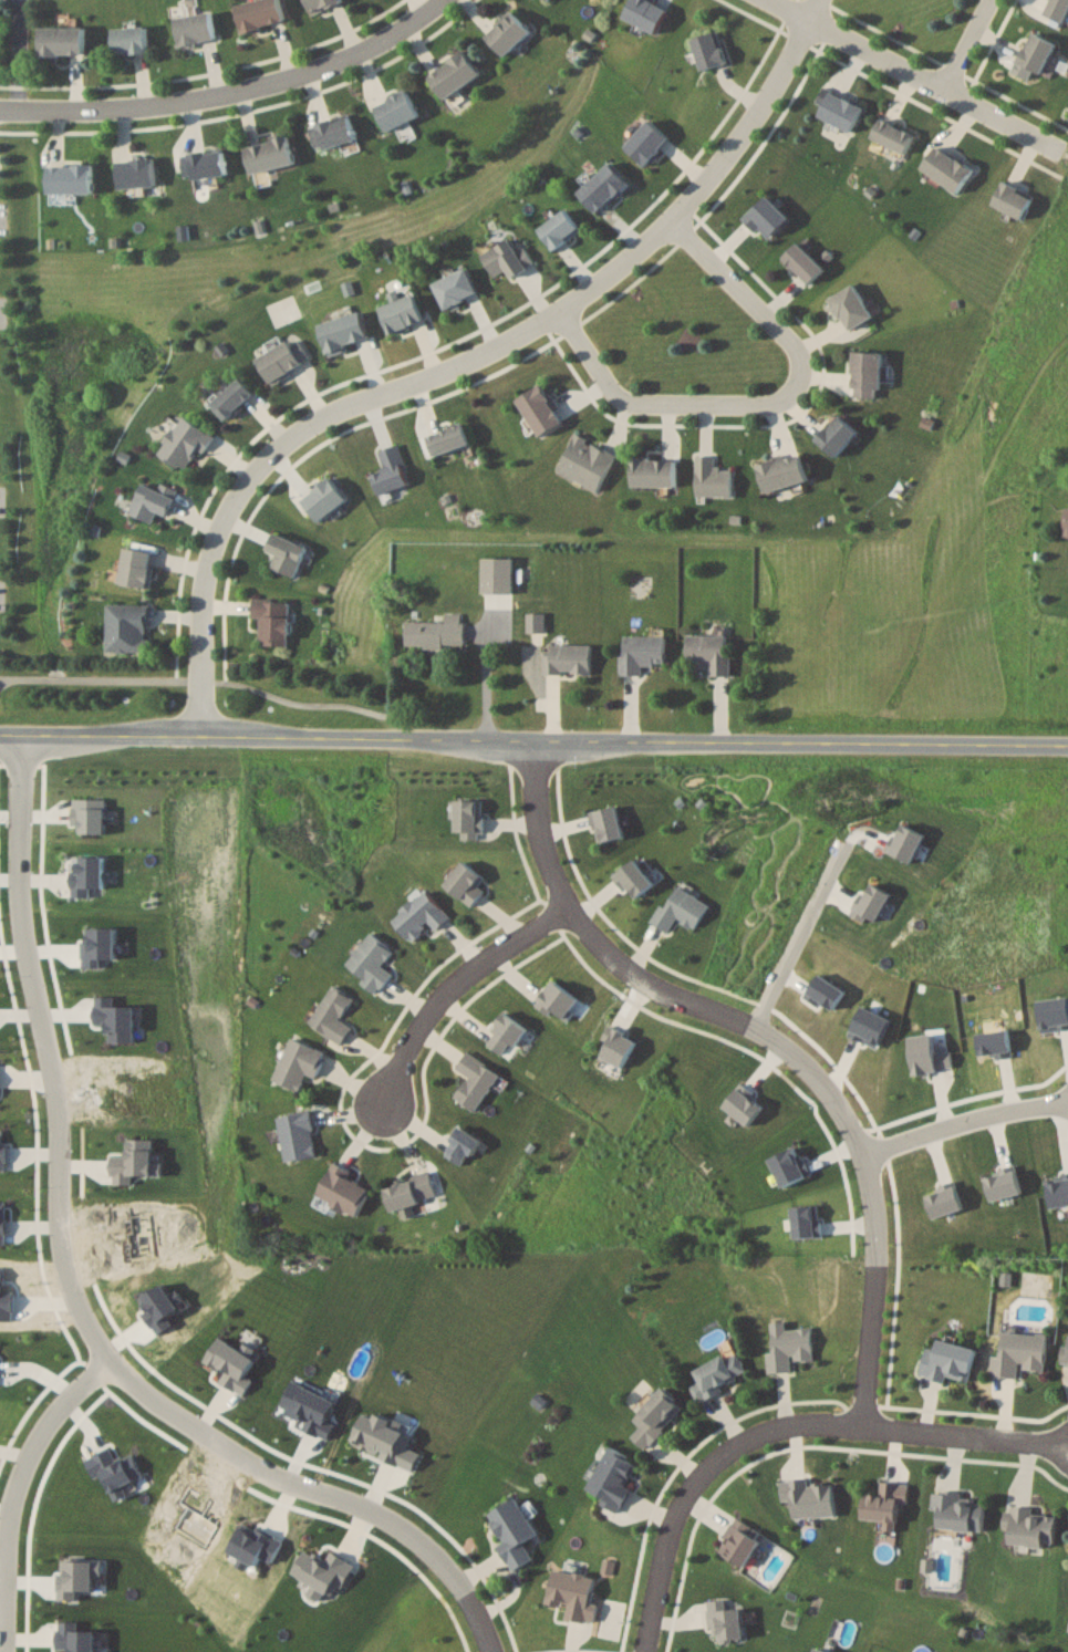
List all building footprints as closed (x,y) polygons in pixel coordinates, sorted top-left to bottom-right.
[(285,23),(280,0),(257,0),(236,5),(242,32),(285,23)] [(343,0),(305,0),(313,15),(343,0)] [(650,0),(631,0),(622,15),(654,33),(667,10),(650,0)] [(1044,12),(1062,23),(1067,13),(1067,0),(1051,0),(1044,12)] [(504,56),(530,31),(511,11),(485,36),(504,56)] [(179,46),(216,40),(211,12),(175,18),(179,46)] [(113,28),(114,55),(147,54),(146,27),(113,28)] [(40,57),(85,57),(85,28),(40,28),(40,57)] [(691,39),(702,70),(727,61),(716,30),(691,39)] [(1019,63),(1044,73),(1056,43),(1031,33),(1019,63)] [(479,73),(463,50),(428,76),(445,99),(479,73)] [(419,117),(407,91),(374,105),(386,131),(419,117)] [(819,117),(852,132),(863,107),(830,92),(819,117)] [(309,127),(317,151),(356,138),(349,114),(309,127)] [(915,135),(881,118),(871,138),(905,155),(915,135)] [(294,164),(288,136),(244,146),(251,174),(294,164)] [(958,194),(974,171),(937,145),(921,168),(958,194)] [(226,176),(224,150),(183,153),(185,179),(226,176)] [(156,186),(154,159),(117,161),(119,188),(156,186)] [(628,183),(609,163),(579,193),(598,213),(628,183)] [(93,194),(93,165),(48,165),(48,194),(93,194)] [(1022,220),(1033,196),(1004,181),(992,205),(1022,220)] [(539,228),(553,249),(580,231),(566,210),(539,228)] [(525,248),(517,252),(509,239),(482,255),(494,276),(506,269),(511,277),(534,264),(525,248)] [(783,257),(810,284),(825,269),(798,242),(783,257)] [(444,309),(478,294),(467,268),(433,283),(444,309)] [(873,316),(854,284),(830,298),(850,331),(873,316)] [(346,345),(367,338),(360,312),(318,324),(328,356),(348,350),(346,345)] [(310,361),(295,337),(256,360),(270,384),(310,361)] [(854,352),(852,398),(880,399),(881,353),(854,352)] [(227,421),(255,393),(239,377),(211,405),(227,421)] [(539,437),(563,421),(540,385),(516,400),(539,437)] [(817,440),(836,457),(858,432),(839,415),(817,440)] [(212,438),(186,417),(158,451),(184,472),(212,438)] [(426,436),(433,457),(469,444),(462,424),(426,436)] [(617,454),(575,434),(557,473),(599,492),(617,454)] [(410,484),(398,445),(378,451),(384,471),(371,474),(377,494),(410,484)] [(808,481),(801,455),(758,466),(765,492),(808,481)] [(716,457),(697,457),(697,497),(732,497),(732,469),(716,469),(716,457)] [(676,487),(676,458),(631,458),(631,487),(676,487)] [(157,513),(168,517),(178,490),(161,483),(158,489),(143,483),(130,514),(153,523),(157,513)] [(275,556),(270,567),(294,577),(307,548),(273,532),(265,551),(275,556)] [(155,552),(125,547),(119,585),(149,589),(155,552)] [(532,597),(532,567),(506,567),(506,597),(532,597)] [(260,619),(259,646),(288,647),(289,601),(253,601),(253,619),(260,619)] [(148,605),(107,605),(107,653),(148,653),(148,605)] [(463,649),(464,614),(445,614),(445,622),(405,621),(405,647),(463,649)] [(527,615),(527,631),(542,631),(542,615),(527,615)] [(621,676),(641,676),(641,664),(665,664),(665,636),(621,636),(621,676)] [(711,677),(729,677),(729,636),(687,636),(687,666),(711,666),(711,677)] [(550,651),(543,651),(543,673),(590,673),(590,644),(550,644),(550,651)] [(489,882),(464,862),(444,885),(469,906),(489,882)] [(709,903),(676,886),(666,907),(660,905),(651,923),(669,932),(676,919),(696,929),(709,903)] [(430,924),(435,930),(449,918),(426,891),(392,919),(410,941),(430,924)] [(393,950),(370,932),(344,967),(378,992),(391,974),(381,966),(393,950)] [(566,1021),(580,998),(552,982),(538,1004),(566,1021)] [(353,999),(332,986),(308,1024),(341,1044),(352,1028),(340,1020),(353,999)] [(485,1044),(508,1058),(526,1027),(502,1013),(485,1044)] [(622,1069),(636,1040),(614,1029),(600,1058),(622,1069)] [(272,1082),(299,1093),(307,1075),(314,1078),(325,1053),(291,1038),(272,1082)] [(454,1098),(475,1112),(499,1074),(467,1052),(456,1069),(468,1078),(454,1098)] [(284,1161),(317,1157),(311,1112),(278,1117),(284,1161)] [(459,1167),(480,1144),(462,1128),(441,1150),(459,1167)] [(357,1216),(367,1188),(354,1184),(358,1173),(330,1163),(316,1202),(357,1216)] [(437,1198),(430,1173),(382,1186),(389,1211),(437,1198)] [(812,1328),(785,1328),(785,1321),(769,1321),(770,1371),(790,1371),(790,1359),(812,1359),(812,1328)] [(994,1356),(993,1375),(1018,1376),(1018,1368),(1045,1370),(1047,1334),(1003,1332),(1002,1356),(994,1356)] [(723,1353),(693,1370),(699,1380),(689,1386),(697,1400),(747,1372),(736,1352),(726,1358),(723,1353)] [(643,1448),(683,1408),(662,1386),(631,1417),(641,1426),(631,1435),(643,1448)] [(983,1530),(985,1495),(935,1492),(933,1527),(983,1530)] [(537,1533),(515,1496),(484,1513),(515,1567),(532,1557),(523,1541),(537,1533)] [(1057,1512),(1008,1508),(1004,1542),(1054,1546),(1057,1512)] [(746,1523),(736,1517),(718,1550),(744,1565),(759,1539),(742,1530),(746,1523)]
